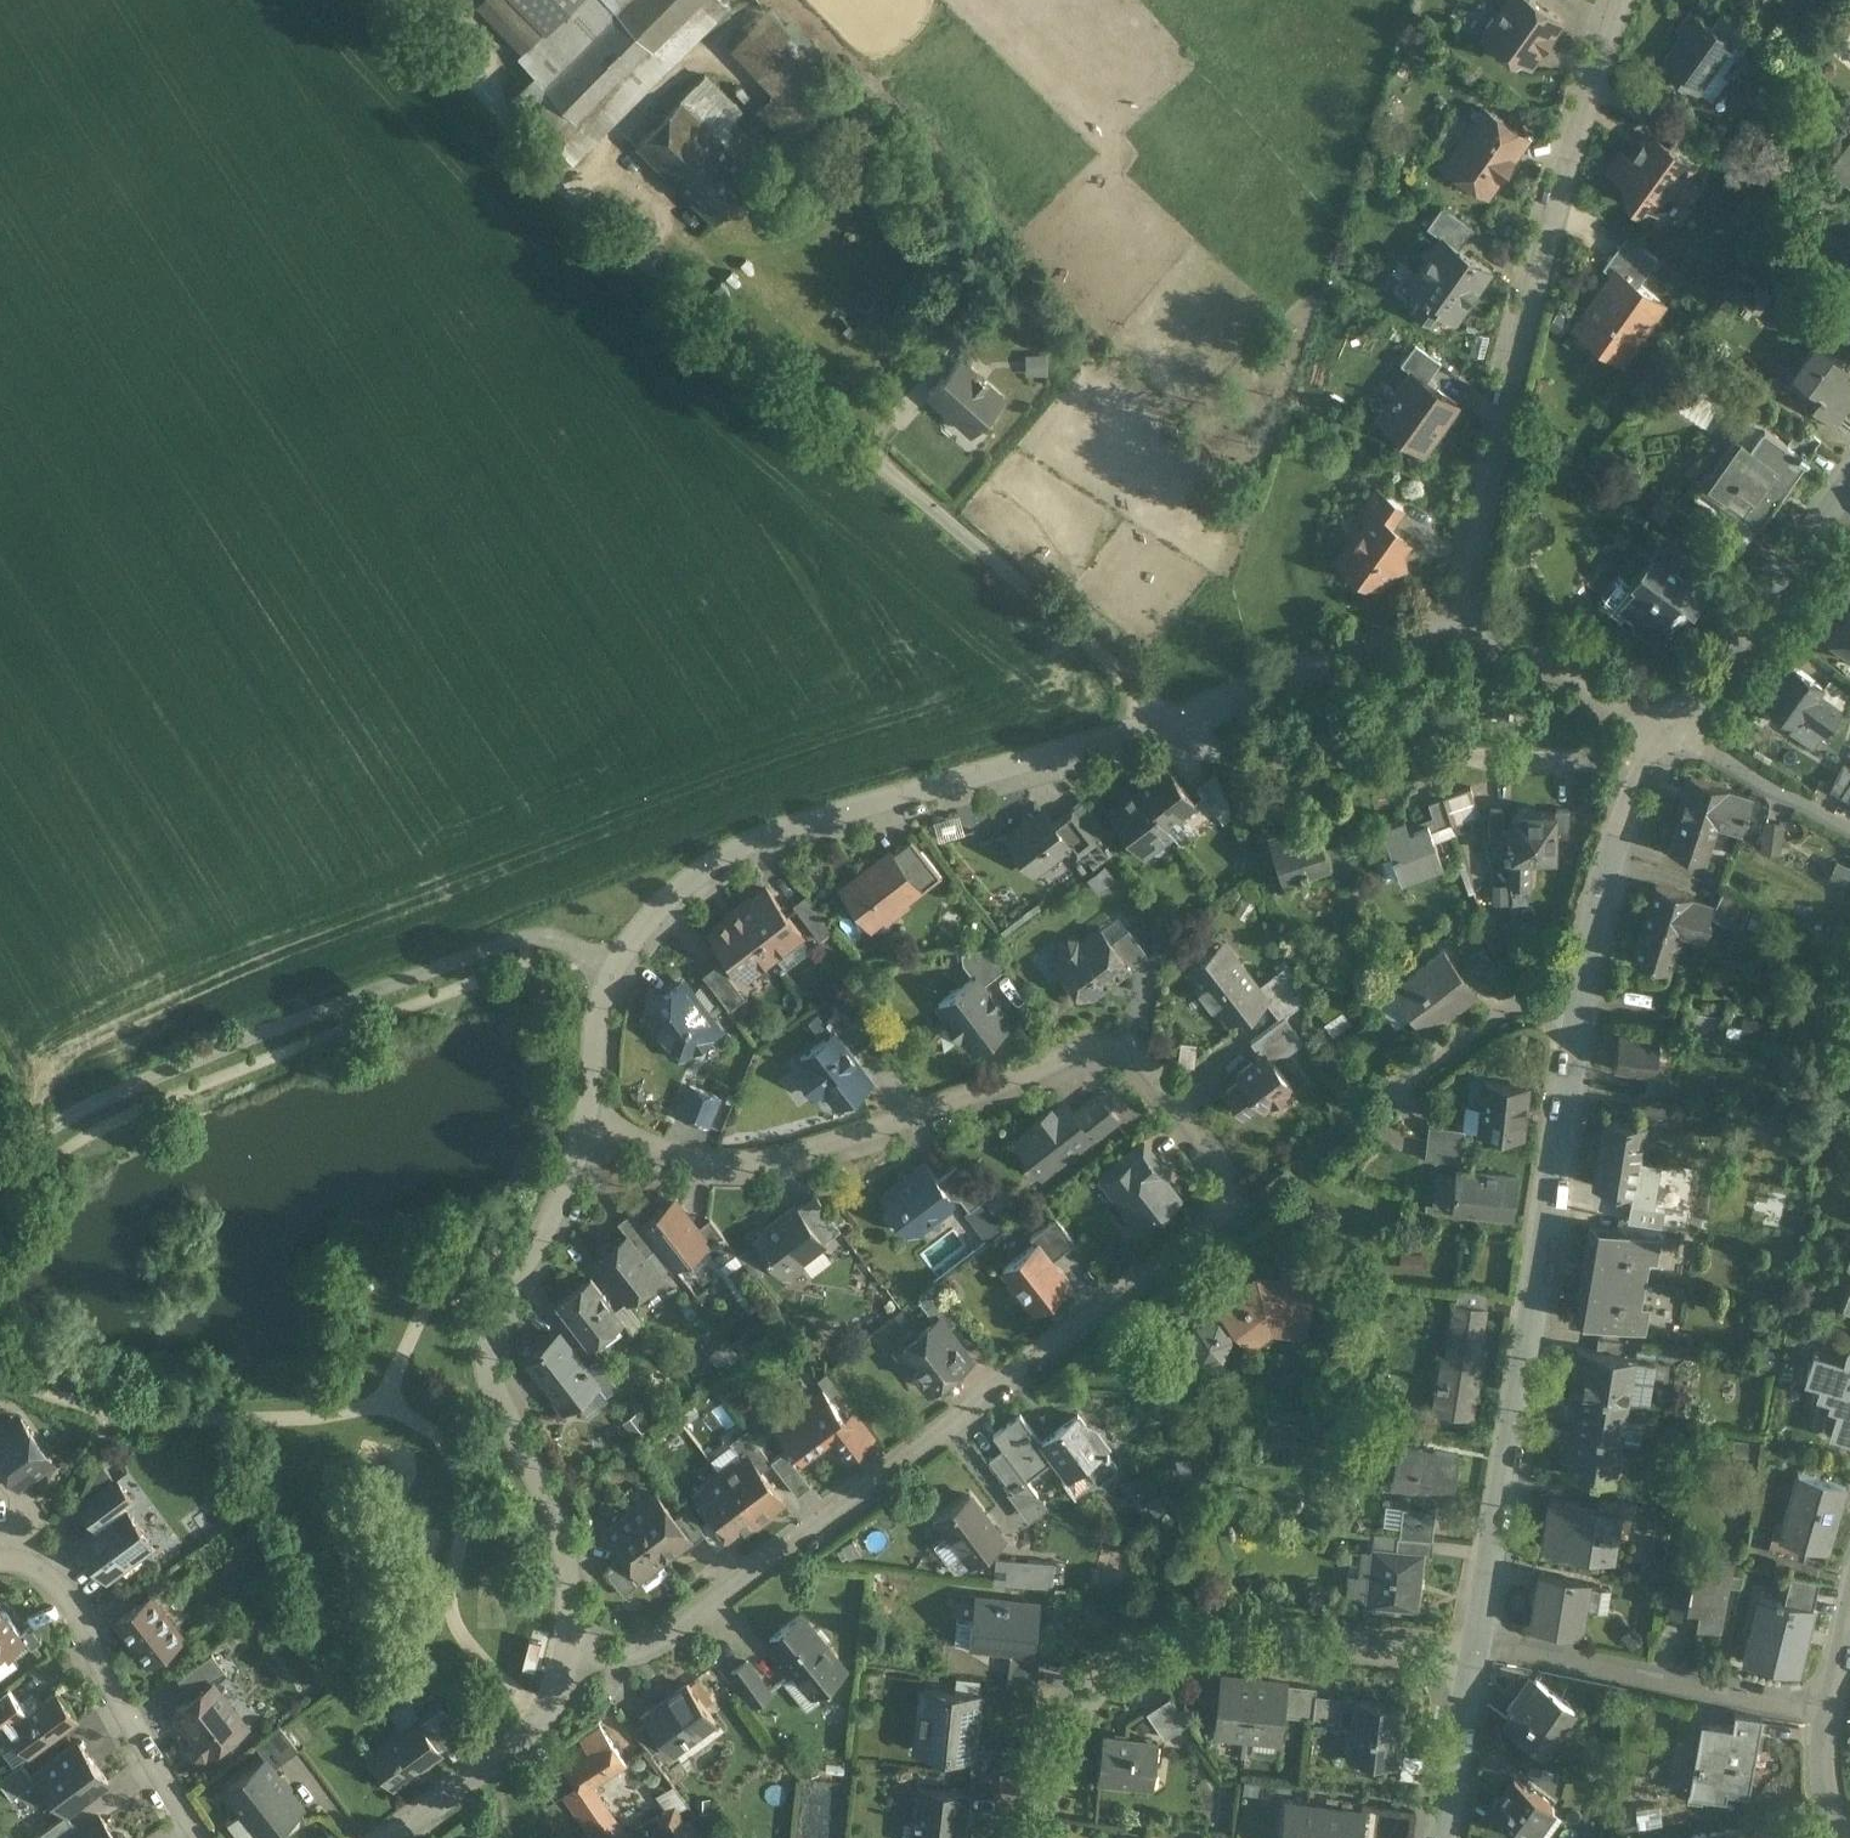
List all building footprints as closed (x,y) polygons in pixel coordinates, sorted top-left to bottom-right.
[(486,11),(524,52),(543,33),(513,0),(485,0),(484,0),(484,6),(486,11)] [(543,33),(577,0),(513,0),(543,33)] [(610,0),(577,0),(543,33),(524,52),(520,57),(537,75),(592,130),(665,56),(610,0)] [(665,56),(670,61),(730,1),(729,0),(610,0),(665,56)] [(1503,9),(1501,7),(1497,12),(1500,14),(1499,15),(1498,15),(1492,16),(1486,25),(1487,31),(1487,32),(1484,36),(1505,52),(1511,50),(1528,62),(1532,56),(1531,51),(1536,45),(1541,44),(1559,19),(1532,0),(1510,0),(1503,9)] [(1756,29),(1725,6),(1710,27),(1732,43),(1742,49),(1756,29)] [(811,56),(767,11),(755,22),(799,67),(811,56)] [(1696,16),(1662,63),(1678,74),(1676,77),(1681,80),(1683,78),(1712,99),(1728,78),(1714,68),(1732,43),(1710,27),(1696,16)] [(799,67),(755,22),(736,42),(780,87),(799,67)] [(780,87),(762,105),(775,117),(796,138),(829,104),(815,90),(829,75),(811,56),(799,67),(780,87)] [(741,108),(705,73),(681,98),(717,133),(741,108)] [(592,130),(537,75),(515,98),(573,158),(597,135),(592,130)] [(717,133),(681,98),(679,100),(640,140),(639,140),(637,142),(639,144),(640,144),(716,219),(759,175),(717,133)] [(764,129),(741,108),(717,133),(759,175),(796,138),(775,117),(764,129)] [(1484,108),(1446,162),(1487,192),(1526,137),(1484,108)] [(1708,144),(1683,126),(1667,148),(1669,149),(1670,147),(1693,164),(1708,144)] [(1646,141),(1639,151),(1635,149),(1615,176),(1629,186),(1625,191),(1626,199),(1635,205),(1644,204),(1646,201),(1659,211),(1673,192),(1680,197),(1688,195),(1695,187),(1694,178),(1687,173),(1693,164),(1670,147),(1669,149),(1665,154),(1646,141)] [(1829,167),(1849,184),(1849,141),(1829,167)] [(1473,226),(1441,203),(1426,224),(1442,235),(1443,234),(1459,245),(1473,226)] [(1459,245),(1443,234),(1442,235),(1407,284),(1420,293),(1415,300),(1418,302),(1413,309),(1429,320),(1434,313),(1437,315),(1442,309),(1455,318),(1490,268),(1459,245)] [(1626,235),(1603,267),(1621,279),(1624,276),(1637,286),(1658,258),(1626,235)] [(1637,286),(1624,276),(1621,279),(1613,290),(1607,286),(1580,324),(1616,351),(1628,335),(1634,339),(1660,303),(1637,286)] [(1837,292),(1849,302),(1849,276),(1837,292)] [(1757,283),(1745,299),(1755,307),(1767,291),(1757,283)] [(1816,339),(1793,369),(1819,389),(1817,390),(1819,392),(1812,400),(1834,418),(1849,396),(1849,373),(1843,367),(1846,362),(1816,339)] [(1441,359),(1415,340),(1400,360),(1412,369),(1413,368),(1427,378),(1441,359)] [(960,357),(929,390),(972,429),(1003,396),(960,357)] [(1427,378),(1413,368),(1412,369),(1378,416),(1421,448),(1456,400),(1427,378)] [(1754,417),(1714,473),(1708,469),(1694,487),(1727,511),(1735,501),(1760,519),(1805,456),(1808,453),(1801,447),(1799,450),(1754,417)] [(1403,505),(1377,486),(1364,505),(1373,511),(1374,510),(1391,522),(1403,505)] [(1760,519),(1735,501),(1727,511),(1717,526),(1742,544),(1760,519)] [(1373,511),(1339,558),(1358,571),(1365,570),(1380,581),(1393,563),(1393,558),(1407,540),(1394,531),(1393,523),(1391,522),(1374,510),(1373,511)] [(1692,544),(1668,525),(1650,548),(1652,551),(1654,548),(1676,565),(1692,544)] [(1676,565),(1654,548),(1652,551),(1630,579),(1633,582),(1617,603),(1633,616),(1634,624),(1655,621),(1655,622),(1657,621),(1673,634),(1708,590),(1676,565)] [(1828,633),(1849,649),(1849,603),(1828,633)] [(1823,684),(1790,660),(1763,698),(1795,721),(1796,722),(1800,716),(1823,732),(1824,733),(1842,707),(1819,690),(1823,684)] [(1823,732),(1800,716),(1796,722),(1795,721),(1790,729),(1814,745),(1823,732)] [(1195,803),(1166,765),(1136,788),(1169,831),(1170,830),(1184,819),(1180,813),(1195,803)] [(1229,803),(1216,771),(1196,786),(1216,813),(1229,803)] [(1748,795),(1691,776),(1680,811),(1717,823),(1737,829),(1742,813),(1750,815),(1751,810),(1744,808),(1748,795)] [(1471,786),(1443,796),(1443,797),(1452,823),(1480,814),(1471,786)] [(1169,831),(1136,788),(1124,797),(1128,803),(1114,814),(1143,852),(1171,831),(1170,830),(1169,831)] [(1443,797),(1429,802),(1438,829),(1452,823),(1443,797)] [(1107,830),(1084,799),(1073,808),(1096,839),(1107,830)] [(1533,807),(1517,806),(1517,810),(1513,810),(1513,825),(1503,826),(1503,838),(1508,838),(1508,854),(1509,854),(1508,884),(1530,884),(1531,855),(1555,855),(1555,836),(1555,811),(1532,811),(1533,807)] [(1096,839),(1073,808),(1053,823),(1070,844),(1077,854),(1096,839)] [(1504,808),(1489,808),(1488,837),(1503,838),(1503,826),(1504,808)] [(1570,808),(1556,808),(1555,811),(1555,836),(1570,836),(1570,808)] [(1043,809),(1035,816),(1033,814),(1027,814),(1023,816),(1022,823),(1024,824),(1008,836),(1035,871),(1070,844),(1053,823),(1043,809)] [(1717,823),(1680,811),(1668,847),(1705,859),(1717,823)] [(1428,822),(1409,829),(1404,816),(1382,824),(1392,852),(1391,852),(1392,856),(1393,855),(1401,878),(1442,863),(1428,822)] [(1315,818),(1268,833),(1283,878),(1328,864),(1329,864),(1324,847),(1315,818)] [(1782,820),(1766,818),(1762,849),(1779,852),(1782,820)] [(940,876),(911,837),(888,855),(914,890),(916,894),(940,876)] [(1096,839),(1077,854),(1082,859),(1089,862),(1093,868),(1109,856),(1096,839)] [(1345,841),(1324,847),(1329,864),(1328,864),(1332,878),(1355,871),(1345,841)] [(888,855),(847,886),(860,903),(859,911),(863,916),(870,917),(879,911),(884,919),(906,902),(903,898),(914,890),(888,855)] [(1086,874),(1095,888),(1114,876),(1105,862),(1086,874)] [(1693,895),(1656,883),(1644,920),(1681,932),(1692,898),(1693,895)] [(802,933),(766,886),(739,907),(774,953),(802,933)] [(1751,903),(1723,889),(1710,915),(1738,929),(1751,903)] [(833,927),(807,892),(793,903),(819,937),(833,927)] [(1697,900),(1692,898),(1681,932),(1700,938),(1706,920),(1703,919),(1706,908),(1696,905),(1697,900)] [(774,953),(739,907),(710,929),(745,975),(774,953)] [(1681,932),(1644,920),(1632,957),(1669,969),(1681,932)] [(1100,928),(1079,944),(1076,940),(1069,939),(1062,944),(1061,951),(1064,955),(1055,962),(1078,993),(1092,995),(1128,968),(1129,967),(1110,942),(1100,928)] [(1150,958),(1128,929),(1110,942),(1129,967),(1128,968),(1131,972),(1150,958)] [(1261,988),(1223,938),(1184,968),(1229,1028),(1238,1022),(1242,1027),(1269,1007),(1273,1004),(1261,988)] [(990,945),(961,949),(963,963),(974,977),(975,976),(982,985),(1007,966),(990,945)] [(1445,950),(1393,988),(1425,1030),(1476,992),(1445,950)] [(1498,975),(1481,954),(1469,963),(1485,985),(1498,975)] [(745,995),(718,960),(703,972),(729,1006),(745,995)] [(1304,1003),(1290,966),(1261,988),(1273,1004),(1269,1007),(1280,1021),(1285,1017),(1304,1003)] [(667,1054),(687,1058),(725,1030),(685,974),(667,987),(649,984),(643,1021),(667,1054)] [(974,977),(939,1004),(950,1019),(946,1022),(958,1038),(962,1035),(974,1050),(1011,1023),(982,985),(975,976),(974,977)] [(874,1036),(849,1003),(826,1020),(834,1030),(835,1029),(852,1052),(874,1036)] [(1716,1014),(1684,1009),(1680,1025),(1714,1030),(1716,1014)] [(1297,1033),(1285,1017),(1280,1021),(1252,1042),(1261,1054),(1265,1051),(1268,1055),(1297,1033)] [(834,1030),(800,1056),(804,1061),(797,1067),(817,1093),(833,1081),(845,1097),(863,1084),(850,1068),(859,1061),(852,1052),(835,1029),(834,1030)] [(1619,1030),(1613,1066),(1652,1073),(1653,1073),(1654,1067),(1659,1036),(1619,1030)] [(1261,1109),(1266,1115),(1296,1092),(1268,1055),(1265,1051),(1261,1054),(1235,1074),(1240,1080),(1223,1093),(1245,1121),(1261,1109)] [(1677,1071),(1654,1067),(1653,1073),(1652,1073),(1649,1091),(1671,1095),(1673,1095),(1677,1071)] [(1528,1086),(1484,1082),(1479,1130),(1522,1135),(1528,1086)] [(711,1128),(723,1096),(689,1083),(677,1115),(711,1128)] [(1649,1091),(1640,1089),(1637,1108),(1668,1113),(1671,1095),(1649,1091)] [(1117,1121),(1098,1096),(1073,1115),(1090,1138),(1092,1140),(1117,1121)] [(1065,1104),(1053,1113),(1050,1110),(1034,1122),(1037,1126),(1016,1141),(1029,1159),(1039,1160),(1047,1171),(1090,1138),(1073,1115),(1065,1104)] [(1644,1122),(1606,1116),(1601,1149),(1639,1156),(1644,1122)] [(1824,1120),(1813,1118),(1810,1134),(1821,1136),(1824,1120)] [(1465,1128),(1428,1124),(1427,1138),(1463,1143),(1465,1128)] [(1463,1143),(1427,1138),(1424,1158),(1461,1162),(1463,1143)] [(1185,1199),(1142,1142),(1097,1176),(1140,1233),(1164,1215),(1185,1199)] [(1639,1156),(1601,1149),(1595,1183),(1633,1189),(1639,1156)] [(925,1164),(910,1175),(902,1174),(900,1183),(882,1196),(908,1230),(918,1231),(924,1227),(938,1229),(941,1227),(943,1212),(949,1208),(950,1198),(937,1180),(925,1164)] [(983,1200),(956,1165),(937,1180),(950,1198),(960,1199),(969,1211),(983,1200)] [(1516,1175),(1457,1168),(1456,1177),(1437,1175),(1434,1208),(1512,1217),(1516,1175)] [(841,1230),(814,1195),(797,1208),(823,1243),(841,1230)] [(697,1228),(675,1199),(642,1224),(658,1246),(672,1265),(674,1267),(704,1244),(708,1241),(697,1228)] [(1664,1206),(1630,1200),(1628,1217),(1629,1217),(1661,1223),(1664,1206)] [(797,1208),(795,1206),(766,1229),(765,1234),(757,1240),(767,1253),(766,1254),(769,1258),(770,1257),(783,1274),(784,1273),(786,1276),(791,1277),(800,1269),(801,1265),(798,1262),(823,1243),(797,1208)] [(642,1224),(631,1211),(618,1221),(628,1234),(629,1233),(646,1255),(658,1246),(642,1224)] [(1056,1216),(1031,1236),(1035,1242),(1036,1241),(1051,1260),(1075,1242),(1056,1216)] [(1661,1223),(1629,1217),(1627,1232),(1659,1238),(1662,1223),(1661,1223)] [(736,1253),(710,1218),(697,1228),(708,1241),(704,1244),(720,1265),(736,1253)] [(1627,1232),(1592,1226),(1585,1272),(1652,1283),(1659,1238),(1627,1232)] [(646,1255),(629,1233),(628,1234),(595,1259),(627,1301),(641,1290),(651,1292),(658,1286),(659,1276),(661,1275),(660,1274),(672,1265),(658,1246),(646,1255)] [(1051,1260),(1036,1241),(1035,1242),(1003,1267),(1036,1310),(1069,1285),(1051,1260)] [(1325,1273),(1284,1268),(1283,1283),(1312,1286),(1311,1291),(1323,1293),(1325,1273)] [(1652,1283),(1585,1272),(1577,1317),(1611,1323),(1644,1329),(1652,1283)] [(1841,1299),(1849,1302),(1849,1276),(1841,1299)] [(591,1278),(556,1304),(588,1346),(622,1321),(622,1322),(623,1322),(624,1321),(615,1310),(591,1278)] [(1283,1283),(1257,1280),(1218,1309),(1224,1317),(1218,1321),(1217,1320),(1197,1322),(1188,1342),(1201,1358),(1221,1356),(1229,1337),(1229,1336),(1235,1332),(1244,1344),(1269,1325),(1307,1329),(1311,1291),(1312,1286),(1283,1283)] [(958,1316),(934,1284),(920,1295),(919,1299),(934,1320),(935,1320),(940,1320),(947,1329),(958,1321),(958,1316)] [(1489,1290),(1459,1287),(1456,1304),(1461,1305),(1462,1303),(1486,1307),(1489,1290)] [(643,1323),(627,1301),(615,1310),(624,1321),(623,1322),(631,1332),(643,1323)] [(1461,1305),(1456,1304),(1448,1355),(1446,1355),(1442,1380),(1437,1380),(1432,1410),(1473,1417),(1483,1361),(1477,1360),(1486,1307),(1462,1303),(1461,1305)] [(947,1329),(940,1320),(935,1320),(934,1320),(901,1345),(900,1351),(928,1387),(933,1388),(967,1362),(968,1357),(947,1329)] [(1644,1329),(1611,1323),(1608,1338),(1637,1343),(1641,1343),(1644,1329)] [(585,1367),(559,1333),(523,1361),(523,1362),(525,1360),(563,1410),(561,1411),(562,1412),(598,1385),(598,1384),(585,1367)] [(1608,1338),(1599,1337),(1596,1350),(1635,1357),(1637,1343),(1608,1338)] [(725,1343),(713,1355),(722,1364),(734,1353),(725,1343)] [(1596,1350),(1577,1347),(1574,1365),(1585,1366),(1581,1389),(1581,1390),(1628,1398),(1635,1357),(1596,1350)] [(1843,1356),(1843,1357),(1814,1347),(1806,1372),(1821,1377),(1817,1388),(1831,1393),(1829,1400),(1839,1403),(1831,1428),(1849,1434),(1849,1358),(1843,1356)] [(619,1387),(597,1358),(585,1367),(598,1384),(598,1385),(606,1396),(619,1387)] [(1628,1398),(1581,1390),(1581,1389),(1571,1388),(1568,1405),(1579,1407),(1575,1430),(1622,1438),(1628,1398)] [(823,1390),(778,1425),(802,1457),(834,1432),(847,1422),(846,1421),(823,1390)] [(638,1413),(627,1422),(627,1425),(634,1435),(638,1435),(648,1427),(638,1413)] [(1041,1441),(1020,1413),(993,1433),(1003,1447),(1027,1478),(1054,1458),(1041,1441)] [(872,1437),(854,1414),(846,1421),(847,1422),(834,1432),(850,1454),(872,1437)] [(1078,1414),(1041,1441),(1054,1458),(1068,1477),(1085,1464),(1098,1480),(1117,1466),(1078,1414)] [(21,1417),(12,1416),(4,1422),(3,1431),(0,1433),(0,1459),(2,1462),(19,1485),(52,1461),(21,1417)] [(747,1428),(730,1441),(743,1458),(749,1454),(761,1470),(773,1461),(747,1428)] [(1622,1438),(1575,1430),(1564,1428),(1561,1445),(1572,1447),(1568,1471),(1615,1479),(1622,1438)] [(1752,1439),(1735,1436),(1733,1449),(1750,1452),(1752,1439)] [(1759,1440),(1752,1439),(1750,1452),(1757,1453),(1759,1440)] [(1457,1453),(1398,1442),(1391,1481),(1450,1492),(1457,1453)] [(1027,1478),(1003,1447),(989,1458),(1014,1491),(1038,1494),(1027,1478)] [(761,1470),(749,1454),(743,1458),(722,1475),(756,1519),(783,1499),(761,1470)] [(1844,1480),(1798,1467),(1780,1528),(1807,1536),(1826,1541),(1844,1480)] [(756,1519),(722,1475),(707,1486),(704,1486),(697,1491),(696,1498),(701,1504),(705,1504),(716,1519),(730,1539),(756,1519)] [(117,1479),(82,1505),(92,1518),(127,1492),(117,1479)] [(1627,1496),(1598,1491),(1596,1505),(1618,1509),(1618,1511),(1633,1513),(1635,1498),(1627,1496)] [(127,1492),(92,1518),(98,1526),(79,1540),(107,1577),(121,1567),(126,1575),(144,1562),(138,1554),(153,1543),(125,1506),(133,1500),(127,1492)] [(675,1517),(655,1492),(630,1511),(665,1557),(690,1539),(691,1538),(675,1517)] [(969,1494),(938,1518),(950,1534),(951,1533),(972,1560),(1002,1537),(969,1494)] [(1596,1505),(1551,1498),(1544,1544),(1611,1555),(1618,1511),(1618,1509),(1596,1505)] [(1435,1509),(1402,1505),(1399,1534),(1432,1538),(1435,1509)] [(702,1530),(686,1508),(675,1517),(691,1538),(690,1539),(693,1543),(705,1534),(702,1530)] [(665,1557),(630,1511),(605,1530),(640,1577),(665,1557)] [(716,1519),(702,1530),(705,1534),(717,1549),(730,1539),(716,1519)] [(1807,1536),(1780,1528),(1776,1543),(1802,1551),(1807,1536)] [(1399,1535),(1374,1532),(1373,1546),(1398,1549),(1399,1535)] [(1432,1538),(1399,1534),(1399,1535),(1398,1549),(1423,1551),(1423,1552),(1430,1553),(1432,1538)] [(1373,1546),(1372,1546),(1366,1602),(1417,1607),(1423,1552),(1423,1551),(1398,1549),(1373,1546)] [(1730,1551),(1705,1547),(1704,1552),(1682,1547),(1673,1590),(1678,1591),(1675,1606),(1697,1610),(1696,1614),(1717,1618),(1730,1551)] [(1014,1558),(997,1557),(995,1583),(1012,1584),(1013,1582),(1014,1567),(1014,1558)] [(637,1585),(618,1560),(604,1570),(623,1595),(637,1585)] [(1818,1572),(1789,1566),(1786,1580),(1815,1587),(1818,1572)] [(1053,1570),(1014,1567),(1013,1582),(1052,1585),(1053,1570)] [(1588,1581),(1539,1573),(1536,1589),(1528,1588),(1526,1600),(1534,1601),(1531,1624),(1580,1632),(1588,1581)] [(1815,1587),(1786,1580),(1783,1593),(1809,1600),(1808,1601),(1811,1602),(1815,1587)] [(1783,1593),(1761,1588),(1755,1608),(1761,1610),(1751,1649),(1746,1648),(1745,1650),(1796,1663),(1804,1630),(1802,1629),(1808,1601),(1809,1600),(1783,1593)] [(1039,1602),(976,1595),(973,1620),(957,1618),(955,1642),(971,1644),(1011,1649),(1034,1651),(1034,1650),(1039,1602)] [(182,1638),(151,1596),(117,1622),(148,1664),(182,1638)] [(0,1607),(0,1653),(5,1649),(9,1654),(26,1642),(32,1650),(42,1642),(31,1627),(20,1635),(0,1607)] [(844,1670),(801,1616),(770,1640),(786,1661),(780,1665),(790,1678),(796,1673),(813,1695),(844,1670)] [(1034,1651),(1011,1649),(1007,1682),(1037,1685),(1040,1651),(1034,1650),(1034,1651)] [(770,1694),(748,1663),(732,1674),(754,1706),(770,1694)] [(1255,1679),(1221,1675),(1214,1733),(1248,1737),(1255,1679)] [(1573,1704),(1536,1677),(1505,1720),(1542,1747),(1573,1704)] [(1288,1684),(1255,1679),(1248,1737),(1281,1742),(1285,1715),(1288,1684)] [(246,1729),(212,1684),(176,1711),(196,1737),(191,1740),(190,1749),(196,1757),(205,1759),(246,1729)] [(687,1684),(644,1716),(648,1722),(666,1746),(673,1755),(716,1723),(687,1684)] [(1317,1687),(1288,1684),(1285,1715),(1313,1719),(1316,1694),(1317,1687)] [(979,1694),(924,1688),(917,1751),(972,1756),(974,1747),(979,1694)] [(0,1697),(0,1734),(2,1733),(8,1729),(7,1728),(26,1713),(9,1690),(0,1697)] [(26,1713),(7,1728),(8,1729),(2,1733),(13,1747),(18,1743),(30,1759),(79,1722),(56,1691),(26,1713)] [(1316,1694),(1313,1719),(1312,1725),(1340,1729),(1344,1697),(1316,1694)] [(1171,1696),(1146,1712),(1164,1738),(1188,1722),(1171,1696)] [(1403,1705),(1355,1699),(1351,1732),(1358,1733),(1356,1750),(1397,1755),(1403,1705)] [(1761,1708),(1734,1704),(1732,1718),(1758,1723),(1761,1708)] [(464,1735),(443,1706),(418,1724),(439,1753),(464,1735)] [(1732,1718),(1708,1715),(1701,1754),(1699,1753),(1698,1760),(1700,1760),(1696,1786),(1724,1790),(1726,1782),(1747,1785),(1758,1723),(1732,1718)] [(666,1746),(648,1722),(635,1732),(652,1756),(666,1746)] [(417,1723),(405,1733),(403,1730),(386,1742),(388,1745),(371,1758),(394,1789),(440,1754),(439,1753),(418,1724),(417,1723)] [(299,1752),(280,1728),(255,1746),(266,1762),(273,1771),(299,1752)] [(593,1789),(627,1767),(600,1728),(580,1742),(587,1752),(563,1767),(578,1789),(564,1798),(591,1837),(625,1837),(593,1789)] [(1157,1743),(1104,1736),(1099,1780),(1152,1786),(1157,1743)] [(109,1785),(78,1744),(37,1775),(68,1816),(109,1785)] [(1003,1750),(974,1747),(972,1756),(970,1776),(999,1779),(1003,1750)] [(698,1821),(648,1752),(637,1760),(675,1810),(687,1829),(694,1824),(698,1821)] [(226,1792),(261,1837),(262,1837),(301,1809),(273,1771),(266,1762),(226,1792)] [(0,1782),(0,1787),(12,1803),(35,1786),(21,1766),(0,1782)] [(999,1779),(970,1776),(968,1794),(968,1795),(997,1798),(999,1779)] [(1553,1805),(1514,1776),(1490,1808),(1529,1837),(1553,1805)] [(918,1788),(912,1837),(964,1837),(968,1795),(968,1794),(918,1788)] [(1285,1802),(1280,1837),(1321,1837),(1325,1807),(1285,1802)] [(1325,1807),(1321,1837),(1362,1837),(1365,1812),(1325,1807)] [(675,1810),(657,1822),(667,1837),(680,1837),(689,1832),(687,1829),(675,1810)] [(1690,1827),(1692,1837),(1754,1837),(1749,1816),(1690,1827)] [(38,1837),(74,1837),(79,1834),(66,1817),(38,1837)] [(74,1837),(114,1837),(100,1819),(79,1834),(74,1837)] [(687,1829),(689,1832),(680,1837),(705,1837),(694,1824),(687,1829)]
